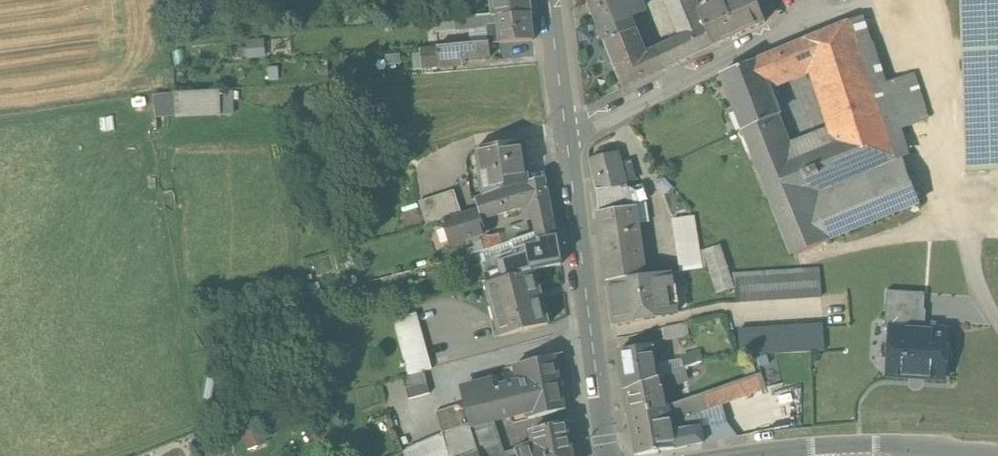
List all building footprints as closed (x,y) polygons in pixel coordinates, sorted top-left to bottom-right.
[(491,17),(498,17),(530,14),(528,0),(490,0),(491,17)] [(605,43),(634,32),(627,16),(642,10),(638,0),(588,0),(605,43)] [(754,0),(730,0),(723,3),(729,16),(703,28),(704,30),(712,47),(764,23),(754,0)] [(967,175),(997,174),(997,0),(961,0),(967,175)] [(530,14),(498,17),(502,42),(533,40),(530,14)] [(836,144),(790,164),(772,120),(744,132),(773,203),(793,257),(918,205),(906,173),(889,156),(891,155),(849,24),(781,52),(789,74),(810,65),(836,144)] [(704,30),(646,57),(634,32),(605,43),(623,88),(712,47),(704,30)] [(489,44),(448,47),(449,62),(490,59),(489,44)] [(448,47),(437,48),(438,63),(449,62),(448,47)] [(781,52),(765,58),(774,80),(789,74),(781,52)] [(765,58),(721,76),(744,132),(772,120),(771,120),(778,117),(764,84),(774,80),(765,58)] [(236,114),(234,88),(155,92),(157,118),(236,114)] [(524,143),(476,150),(479,177),(486,176),(488,196),(529,183),(524,143)] [(618,150),(591,158),(598,190),(597,191),(599,209),(631,204),(627,183),(618,150)] [(488,196),(475,200),(478,209),(460,214),(443,220),(450,242),(477,233),(473,222),(482,221),(532,207),(536,233),(554,230),(544,179),(529,183),(488,196)] [(642,184),(633,186),(632,182),(627,183),(631,204),(646,200),(642,184)] [(453,192),(419,202),(426,225),(443,220),(460,214),(453,192)] [(634,207),(597,213),(607,282),(645,276),(634,207)] [(692,215),(671,218),(679,271),(700,268),(692,215)] [(554,230),(536,233),(479,252),(487,283),(537,270),(561,264),(554,230)] [(720,247),(703,252),(717,292),(733,287),(720,247)] [(487,283),(486,283),(487,285),(493,284),(498,305),(492,307),(493,309),(499,307),(502,319),(495,321),(500,338),(548,326),(537,270),(487,283)] [(645,276),(607,282),(614,326),(646,321),(645,319),(677,313),(672,272),(645,276)] [(819,275),(736,280),(737,304),(821,299),(819,275)] [(920,294),(886,292),(884,329),(891,329),(891,328),(918,330),(920,294)] [(434,368),(420,311),(395,317),(409,374),(404,375),(410,396),(430,392),(425,371),(434,368)] [(684,324),(661,329),(663,341),(686,337),(684,324)] [(823,325),(738,330),(740,356),(825,351),(823,325)] [(918,330),(891,328),(891,329),(890,344),(885,343),(881,347),(881,356),(884,360),(889,361),(888,376),(944,379),(947,331),(918,330)] [(639,333),(642,347),(661,343),(658,329),(639,333)] [(563,334),(550,336),(554,357),(556,369),(569,366),(563,334)] [(653,346),(618,352),(624,391),(658,378),(653,346)] [(699,348),(679,354),(683,369),(702,361),(699,348)] [(554,357),(515,365),(519,383),(526,412),(528,419),(564,410),(556,369),(554,357)] [(682,369),(661,377),(663,388),(687,382),(682,369)] [(692,399),(667,408),(669,422),(697,412),(766,388),(761,374),(692,398),(692,399)] [(658,378),(624,391),(628,413),(666,407),(663,388),(661,377),(658,378)] [(519,383),(466,397),(473,426),(526,412),(519,383)] [(767,394),(745,402),(752,432),(774,428),(767,394)] [(666,407),(628,413),(636,455),(658,453),(658,451),(674,449),(702,443),(700,426),(671,430),(669,422),(667,408),(666,407)] [(697,412),(669,422),(671,430),(700,426),(697,412)] [(518,455),(573,455),(567,422),(532,429),(533,438),(514,446),(518,455)] [(726,423),(700,426),(702,443),(736,436),(726,423)] [(441,434),(449,455),(472,455),(478,454),(468,425),(441,434)] [(246,434),(251,448),(268,442),(264,428),(246,434)]
